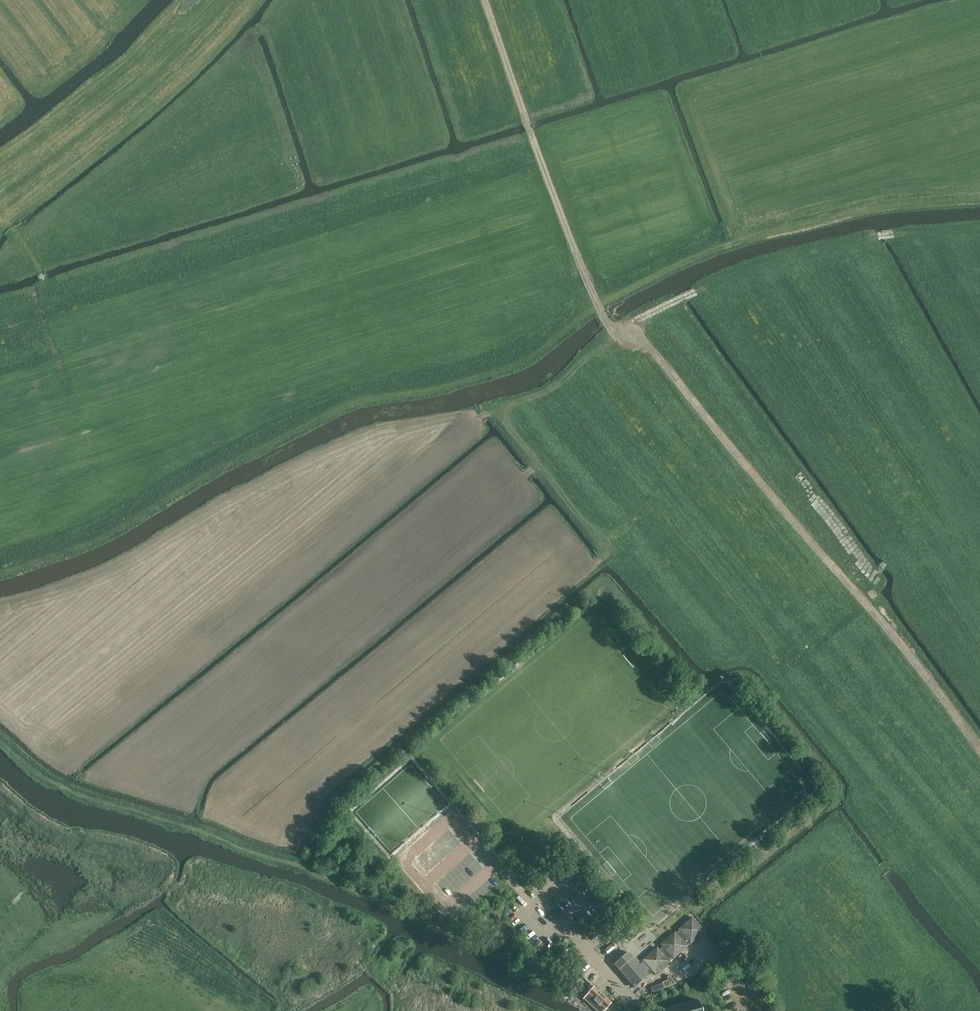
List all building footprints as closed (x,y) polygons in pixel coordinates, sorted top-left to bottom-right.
[(416,860),(427,872),(451,852),(446,847),(450,843),(443,836),(416,860)] [(658,948),(643,960),(644,961),(640,965),(629,953),(614,965),(635,989),(649,976),(648,975),(653,971),(656,975),(670,962),(668,961),(672,958),(673,959),(705,932),(693,917),(678,930),(679,931),(676,934),(675,933),(663,944),(661,945),(665,949),(661,952),(658,948)] [(613,944),(605,951),(607,953),(609,955),(617,948),(613,944)] [(582,1000),(594,1010),(605,1010),(611,1004),(594,988),(591,985),(589,988),(591,990),(582,1000)] [(702,1010),(699,1002),(699,1000),(698,1000),(697,1000),(695,1001),(689,1003),(687,1003),(681,1005),(680,1005),(680,1006),(674,1007),(672,1008),(666,1010),(664,1010),(663,1010),(702,1010)]
